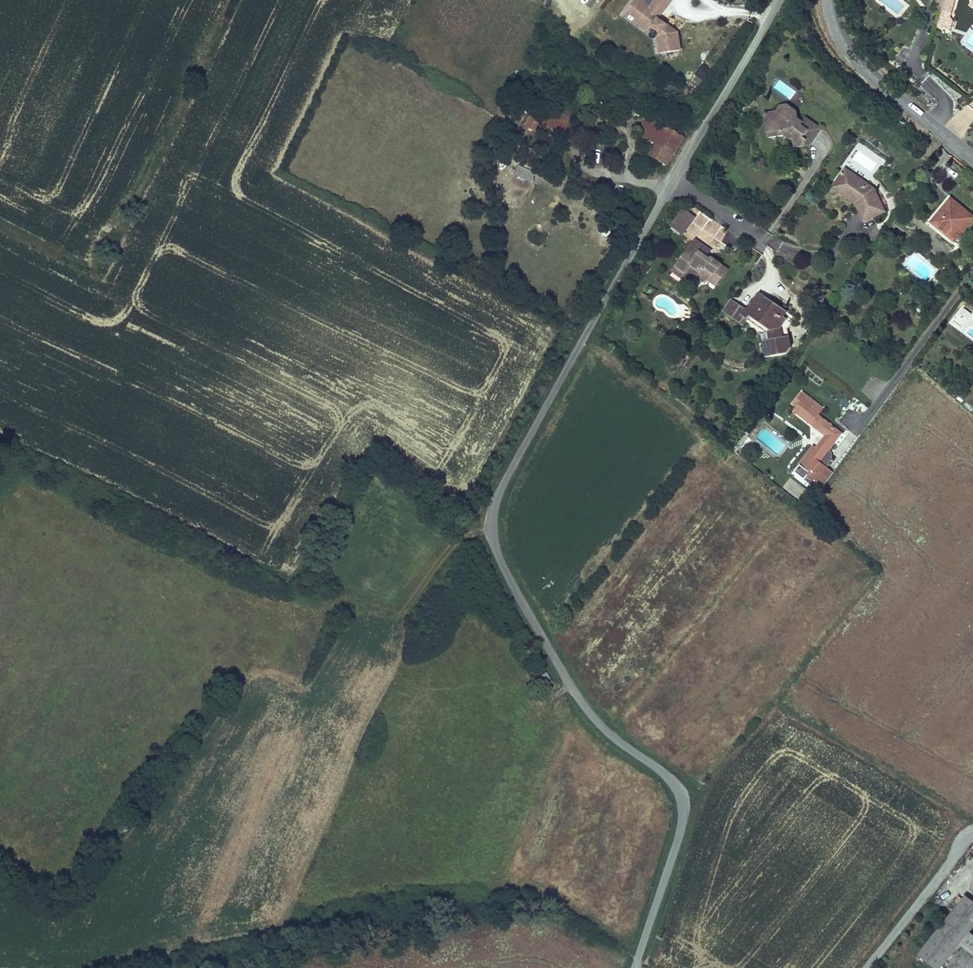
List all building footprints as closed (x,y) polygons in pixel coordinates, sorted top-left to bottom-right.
[(624,14),(629,18),(633,21),(633,20),(638,24),(644,15),(654,23),(651,26),(660,33),(658,36),(657,36),(660,53),(682,50),(679,31),(660,17),(673,0),(653,0),(650,5),(644,0),(634,0),(624,14)] [(944,0),(936,0),(934,8),(941,10),(944,0)] [(949,13),(941,10),(936,26),(945,28),(947,19),(949,13)] [(654,23),(644,15),(638,24),(648,31),(651,26),(654,23)] [(695,74),(703,81),(712,71),(704,64),(695,74)] [(797,149),(812,146),(824,130),(808,118),(805,123),(800,120),(800,112),(790,105),(783,106),(779,111),(784,115),(780,119),(774,120),(775,135),(791,133),(795,135),(795,136),(797,149)] [(524,123),(556,143),(566,128),(533,108),(524,123)] [(776,138),(795,136),(795,135),(791,133),(775,135),(774,120),(780,119),(784,115),(779,111),(767,114),(771,139),(776,138)] [(682,137),(660,124),(659,125),(646,117),(637,133),(655,144),(647,156),(664,165),(669,158),(673,151),(674,151),(682,137)] [(865,152),(865,160),(871,161),(871,165),(881,166),(882,154),(865,152)] [(517,165),(512,175),(529,182),(534,173),(517,165)] [(873,189),(845,169),(838,179),(845,183),(840,189),(857,201),(858,203),(856,204),(864,222),(884,212),(873,189)] [(857,201),(840,189),(845,183),(838,179),(832,188),(856,204),(858,203),(857,201)] [(972,218),(961,208),(951,200),(932,223),(941,230),(938,233),(952,244),(972,218)] [(683,208),(671,225),(683,234),(696,217),(683,208)] [(706,219),(698,239),(720,247),(728,227),(706,219)] [(710,251),(695,240),(675,267),(684,273),(686,280),(696,278),(702,282),(710,279),(717,284),(729,267),(713,256),(709,260),(708,262),(704,259),(705,257),(710,251)] [(684,273),(675,267),(672,272),(683,281),(686,280),(684,273)] [(748,309),(754,308),(757,304),(762,303),(765,298),(757,293),(748,309)] [(748,309),(744,310),(740,316),(747,320),(749,317),(768,330),(767,332),(768,340),(762,341),(766,358),(786,353),(791,347),(788,336),(782,337),(780,328),(786,319),(782,317),(779,315),(783,309),(765,298),(762,303),(757,304),(754,308),(748,309)] [(744,310),(730,300),(722,313),(742,327),(747,320),(740,316),(744,310)] [(952,323),(957,328),(970,315),(964,310),(952,323)] [(749,317),(747,320),(766,333),(767,332),(768,330),(749,317)] [(791,322),(786,319),(780,328),(782,337),(788,336),(786,329),(791,322)] [(842,433),(818,415),(813,411),(814,409),(813,408),(817,403),(802,392),(796,401),(799,404),(796,408),(794,411),(825,436),(816,448),(813,445),(799,463),(811,472),(808,475),(823,486),(833,473),(822,465),(819,462),(829,450),(842,433)] [(823,408),(817,403),(813,408),(814,409),(813,411),(818,415),(823,408)] [(749,432),(745,430),(732,449),(736,452),(749,432)] [(832,453),(829,450),(819,462),(822,465),(832,453)] [(547,687),(553,683),(546,672),(540,676),(547,687)] [(918,955),(914,960),(921,966),(925,961),(934,967),(941,967),(972,927),(972,902),(965,895),(918,955)]
